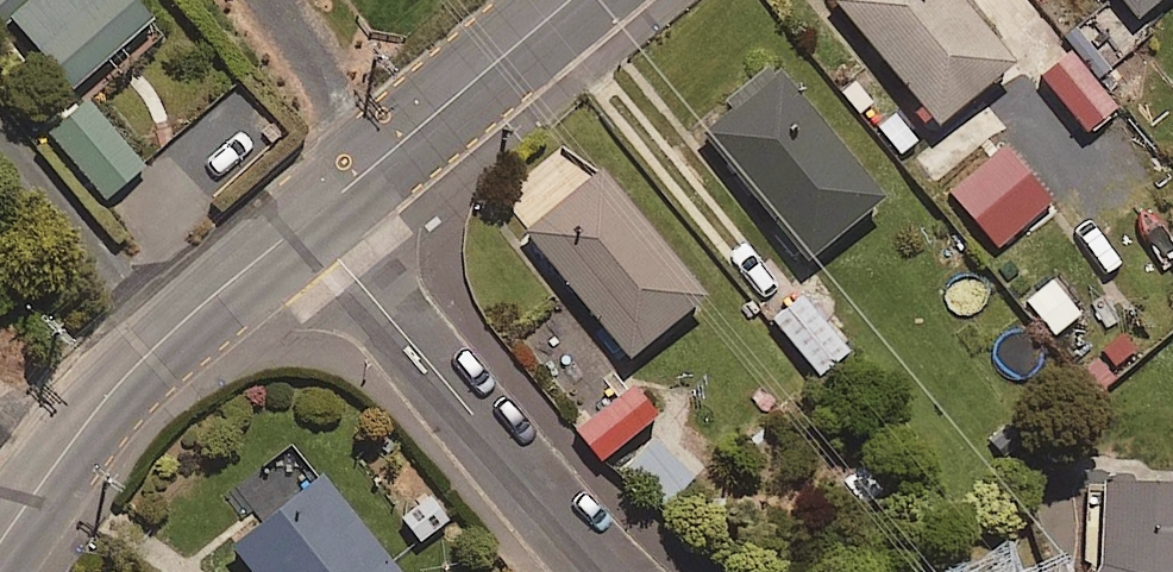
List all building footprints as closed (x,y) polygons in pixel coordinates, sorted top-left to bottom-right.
[(4,22),(13,9),(81,77),(157,12),(147,0),(0,0),(0,17),(4,22)] [(973,0),(843,0),(938,114),(1014,50),(973,0)] [(1138,8),(1148,0),(1131,0),(1138,8)] [(1117,100),(1072,44),(1042,68),(1087,124),(1117,100)] [(881,190),(778,63),(702,124),(804,251),(881,190)] [(145,156),(89,94),(50,129),(106,191),(145,156)] [(1053,196),(1006,142),(951,189),(998,243),(1053,196)] [(705,285),(605,162),(527,225),(628,348),(705,285)] [(1081,308),(1053,274),(1027,295),(1054,329),(1081,308)] [(809,291),(777,318),(820,367),(851,340),(809,291)] [(574,421),(602,456),(660,409),(632,374),(574,421)] [(697,468),(655,433),(626,467),(668,502),(697,468)] [(320,464),(230,535),(259,571),(405,571),(320,464)] [(1102,474),(1102,488),(1078,489),(1080,562),(1100,561),(1094,571),(1172,571),(1172,471),(1102,474)]
